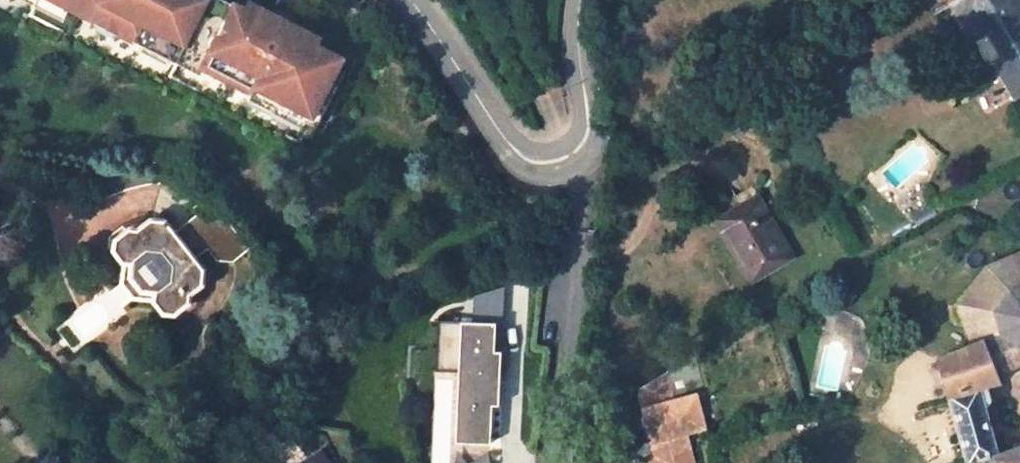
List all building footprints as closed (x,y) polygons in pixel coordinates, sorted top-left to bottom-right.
[(132,43),(136,35),(177,56),(180,50),(214,70),(211,75),(251,97),(254,90),(310,120),(343,59),(302,38),(305,30),(258,6),(255,14),(234,4),(232,8),(218,0),(51,0),(132,43)] [(1013,0),(959,0),(951,5),(973,42),(987,34),(1001,57),(995,62),(1016,99),(1019,96),(1019,0),(1016,0),(1014,1),(1013,0)] [(713,221),(750,283),(792,257),(756,196),(713,221)] [(191,220),(173,232),(165,222),(150,220),(135,230),(131,229),(115,240),(114,251),(122,262),(123,286),(133,300),(152,300),(163,313),(173,315),(188,306),(190,296),(203,286),(204,271),(195,259),(213,247),(213,245),(222,238),(203,213),(191,220)] [(955,305),(971,346),(938,360),(950,396),(967,462),(972,462),(996,455),(978,389),(996,383),(994,375),(1019,364),(1019,252),(986,267),(955,305)] [(505,318),(446,313),(441,363),(465,365),(459,435),(494,438),(497,400),(504,401),(509,347),(502,347),(505,318)] [(665,373),(636,390),(656,459),(663,456),(665,462),(695,462),(686,435),(705,429),(695,397),(674,404),(665,373)] [(996,455),(972,462),(1019,462),(1019,447),(996,455)] [(317,452),(300,462),(324,462),(317,452)]
